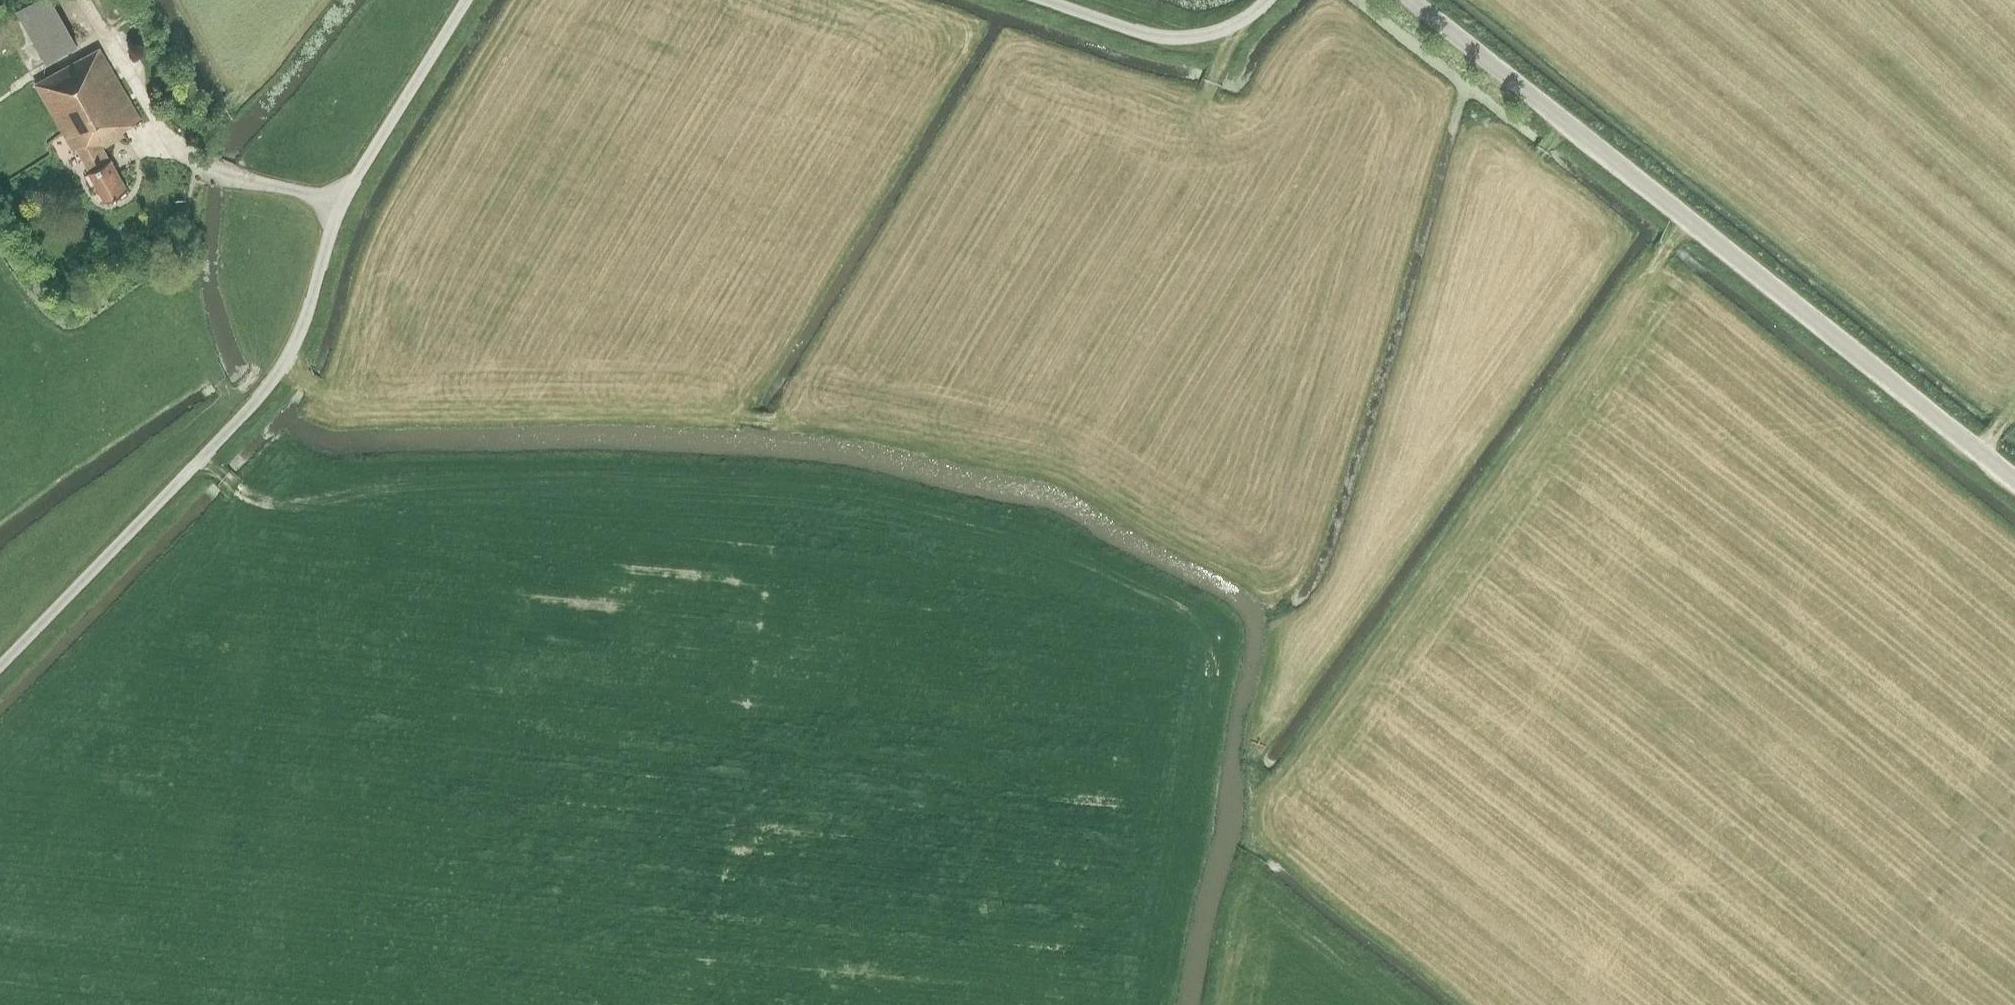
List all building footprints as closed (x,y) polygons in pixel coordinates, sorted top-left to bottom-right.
[(78,45),(54,4),(24,22),(47,63),(78,45)] [(123,130),(142,120),(101,48),(36,82),(72,148),(76,146),(89,169),(88,170),(106,200),(128,188),(111,157),(110,158),(104,147),(126,134),(123,130)]
